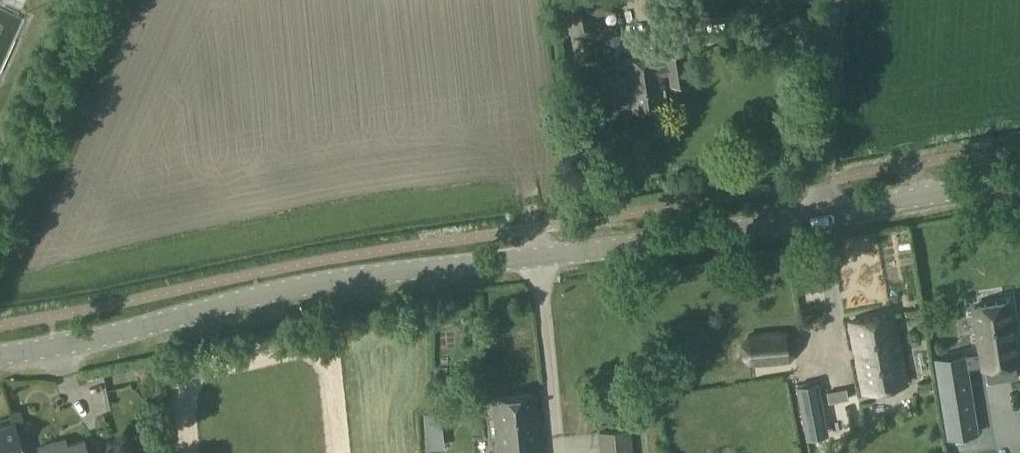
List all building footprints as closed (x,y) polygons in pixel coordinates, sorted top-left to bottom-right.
[(615,0),(566,0),(571,39),(599,33),(596,14),(617,11),(615,0)] [(687,48),(676,50),(676,52),(659,55),(658,53),(623,59),(625,73),(600,78),(605,104),(630,99),(632,111),(667,105),(662,73),(669,72),(671,83),(693,79),(687,48)] [(903,218),(878,219),(881,277),(906,276),(903,218)] [(977,432),(966,366),(982,364),(982,366),(1019,360),(1009,297),(972,303),(980,351),(964,354),(935,359),(948,437),(977,432)] [(892,312),(850,320),(863,390),(906,382),(892,312)] [(740,343),(742,356),(748,363),(771,365),(790,361),(797,351),(794,337),(788,330),(766,329),(747,333),(740,343)] [(802,421),(825,417),(818,381),(795,385),(802,421)] [(492,397),(497,452),(542,452),(536,393),(492,397)] [(15,421),(0,426),(0,452),(25,452),(15,421)] [(631,427),(598,431),(601,452),(634,452),(631,427)] [(84,441),(59,448),(56,441),(39,446),(41,452),(88,452),(84,441)]
